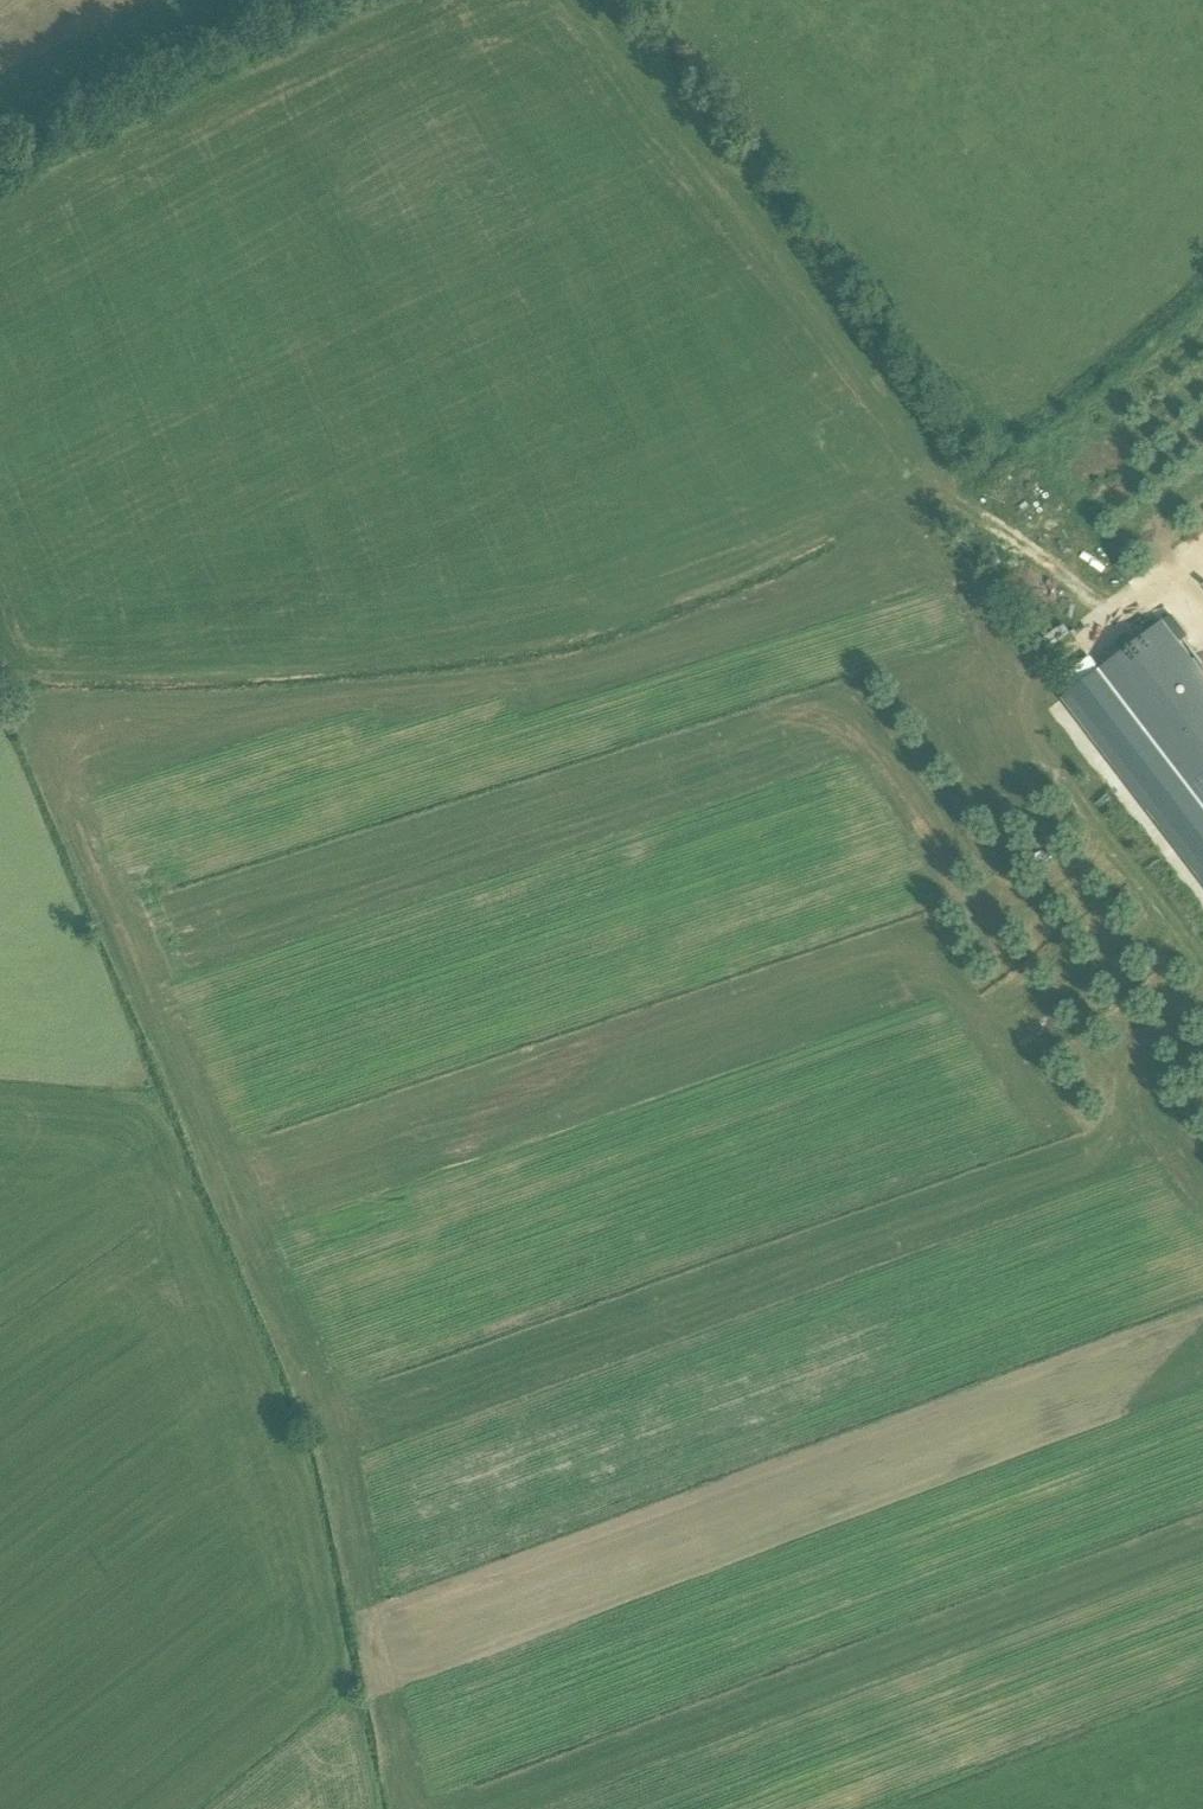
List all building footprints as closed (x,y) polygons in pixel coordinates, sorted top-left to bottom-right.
[(1160,624),(1121,654),(1202,760),(1202,680),(1160,624)]
